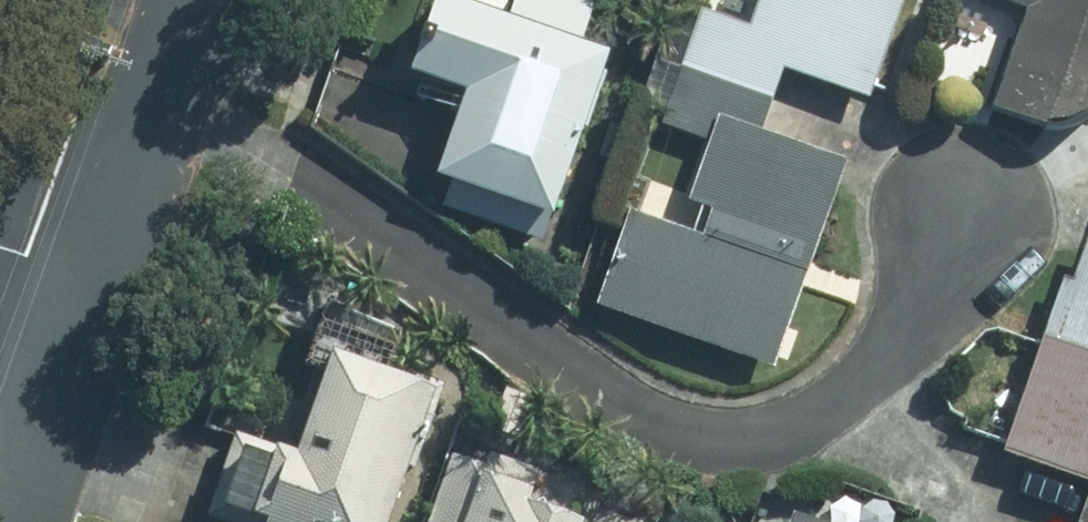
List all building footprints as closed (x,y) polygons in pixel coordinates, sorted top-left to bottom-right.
[(610,55),(584,46),(599,0),(515,0),(508,21),(445,0),(437,0),(411,77),(466,96),(439,179),(450,183),(442,208),(542,241),(549,220),(554,222),(610,55)] [(903,0),(760,0),(751,26),(795,41),(785,68),(870,97),(903,0)] [(1023,11),(985,124),(1079,135),(1087,123),(1087,0),(990,0),(1023,11)] [(795,41),(751,26),(701,8),(660,126),(707,144),(716,121),(758,136),(795,41)] [(701,235),(633,210),(598,306),(774,369),(846,167),(758,136),(716,121),(707,144),(686,203),(710,211),(701,235)] [(1085,238),(1069,285),(1061,282),(1041,333),(1087,349),(1087,239),(1085,238)] [(1041,333),(1000,452),(1087,483),(1087,349),(1041,333)] [(446,385),(393,366),(390,376),(332,355),(308,420),(290,414),(278,447),(236,433),(206,517),(220,521),(398,521),(446,385)] [(592,519),(540,501),(552,466),(487,443),(480,462),(443,449),(418,521),(591,521),(592,519)] [(1078,521),(1087,521),(1087,492),(1078,521)]
